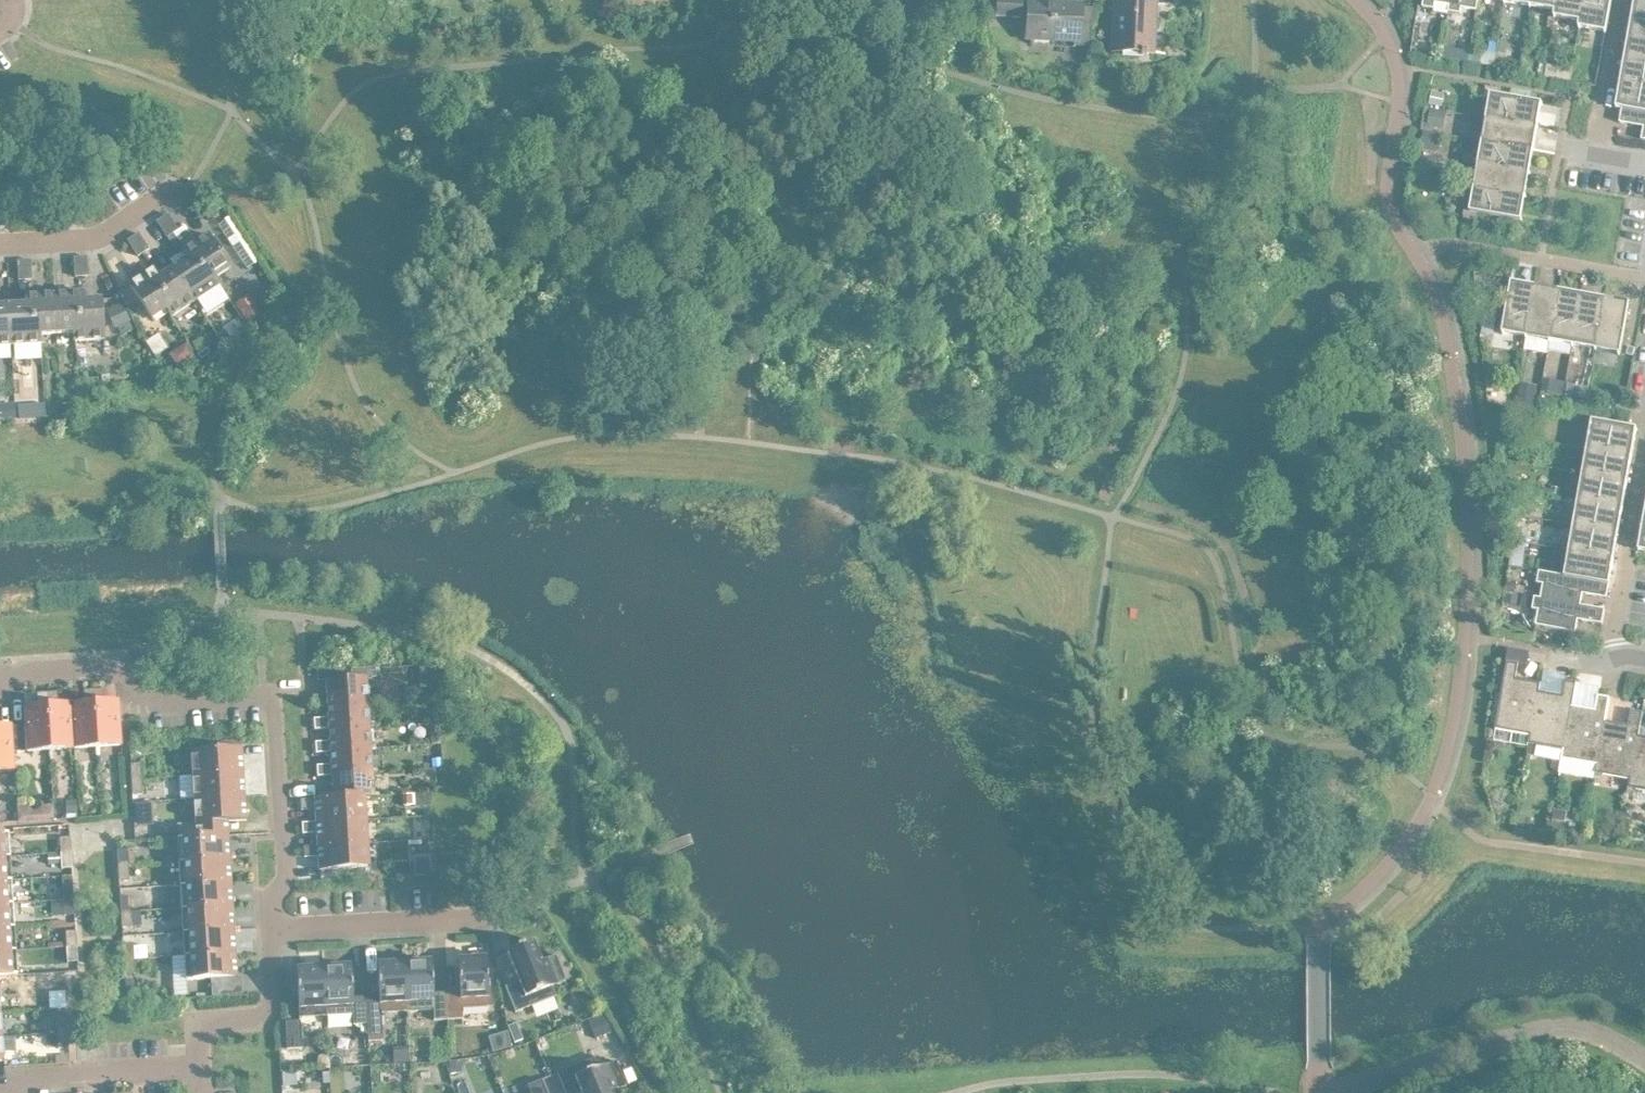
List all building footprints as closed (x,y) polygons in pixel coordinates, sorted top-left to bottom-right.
[(1095,42),(1097,12),(1082,11),(1082,0),(1001,0),(1001,11),(1027,12),(1027,5),(1037,5),(1036,33),(1079,35),(1079,41),(1095,42)] [(1152,51),(1152,48),(1158,49),(1161,0),(1119,0),(1117,47),(1146,48),(1146,51),(1152,51)] [(1454,1),(1453,7),(1465,10),(1465,8),(1464,8),(1465,3),(1480,5),(1480,6),(1481,6),(1482,0),(1454,0),(1454,1)] [(1584,16),(1585,16),(1588,0),(1561,0),(1560,5),(1559,5),(1558,12),(1559,13),(1560,11),(1584,16)] [(1584,16),(1583,23),(1583,24),(1584,24),(1584,22),(1609,26),(1609,29),(1610,29),(1610,28),(1615,0),(1588,0),(1585,16),(1584,16)] [(1634,25),(1644,27),(1644,1),(1641,0),(1638,0),(1638,1),(1644,2),(1643,7),(1637,6),(1634,25)] [(1629,51),(1644,54),(1644,27),(1634,25),(1634,26),(1640,27),(1639,33),(1632,32),(1629,51)] [(1449,42),(1447,54),(1457,55),(1459,44),(1449,42)] [(1475,45),(1472,59),(1486,61),(1491,62),(1499,63),(1501,50),(1475,45)] [(1527,51),(1524,68),(1535,70),(1538,53),(1527,51)] [(1625,76),(1644,80),(1644,54),(1629,51),(1629,52),(1635,53),(1634,59),(1628,58),(1625,76)] [(1564,62),(1562,75),(1574,77),(1576,65),(1564,62)] [(1626,104),(1644,107),(1644,80),(1625,76),(1621,95),(1627,97),(1626,104)] [(1436,87),(1434,100),(1446,102),(1449,89),(1436,87)] [(1489,113),(1489,114),(1542,123),(1542,122),(1540,122),(1544,100),(1546,100),(1546,99),(1494,89),(1494,90),(1493,90),(1493,91),(1495,91),(1491,113),(1489,113)] [(1436,104),(1433,121),(1449,123),(1452,107),(1436,104)] [(1626,104),(1623,118),(1624,118),(1644,121),(1644,107),(1626,104)] [(1485,136),(1485,137),(1538,146),(1536,145),(1540,123),(1542,123),(1489,114),(1491,114),(1487,137),(1485,136)] [(1428,126),(1425,144),(1444,147),(1447,129),(1428,126)] [(1481,159),(1481,160),(1534,169),(1532,168),(1536,146),(1538,147),(1538,146),(1485,137),(1487,138),(1483,160),(1481,159)] [(1425,159),(1422,173),(1433,175),(1435,161),(1425,159)] [(1477,182),(1477,183),(1530,192),(1528,191),(1532,169),(1534,170),(1534,169),(1481,160),(1483,161),(1479,183),(1477,182)] [(1530,192),(1477,183),(1479,184),(1475,206),(1473,206),(1474,207),(1473,207),(1525,217),(1525,216),(1526,216),(1526,215),(1524,215),(1528,192),(1530,193),(1530,192)] [(161,216),(167,224),(178,216),(173,208),(161,216)] [(178,216),(167,224),(172,232),(179,227),(183,224),(178,216)] [(183,224),(179,227),(189,243),(200,236),(190,220),(183,224)] [(132,235),(137,242),(148,235),(143,227),(132,235)] [(219,273),(220,272),(235,263),(213,229),(188,245),(192,253),(193,252),(202,265),(211,259),(219,273)] [(148,235),(137,242),(143,250),(154,243),(148,235)] [(79,252),(79,261),(93,260),(92,251),(79,252)] [(179,262),(200,295),(225,279),(220,272),(219,273),(211,259),(202,265),(193,252),(192,253),(179,262)] [(22,255),(23,265),(36,264),(36,254),(22,255)] [(93,260),(79,261),(80,271),(93,270),(93,260)] [(176,311),(200,295),(179,262),(165,271),(164,271),(173,284),(163,290),(172,304),(171,304),(176,311)] [(164,271),(165,271),(160,263),(135,280),(157,313),(171,304),(172,304),(163,290),(173,284),(164,271)] [(36,264),(23,265),(24,274),(37,273),(36,264)] [(1530,334),(1540,281),(1539,281),(1539,283),(1516,279),(1517,277),(1516,277),(1515,277),(1506,329),(1507,329),(1507,330),(1508,328),(1530,332),(1530,334)] [(1553,338),(1563,285),(1562,285),(1562,287),(1540,283),(1540,281),(1530,334),(1531,334),(1531,332),(1553,336),(1553,338)] [(1576,342),(1586,289),(1585,289),(1585,291),(1563,287),(1563,285),(1553,338),(1554,338),(1554,336),(1576,340),(1576,342)] [(88,295),(89,295),(89,286),(59,288),(62,328),(78,327),(79,327),(78,311),(89,310),(88,295)] [(45,329),(62,328),(59,288),(30,290),(31,298),(32,298),(33,314),(44,313),(45,329)] [(255,289),(240,299),(253,319),(268,309),(255,289)] [(1599,346),(1600,346),(1609,293),(1608,293),(1608,295),(1586,291),(1586,289),(1576,342),(1577,342),(1577,340),(1599,344),(1599,346)] [(1609,293),(1600,346),(1600,344),(1623,348),(1622,350),(1623,350),(1624,350),(1633,298),(1632,298),(1632,297),(1631,299),(1609,295),(1609,293)] [(106,294),(89,295),(88,295),(89,310),(78,311),(79,327),(78,327),(79,336),(109,334),(106,294)] [(46,338),(45,329),(44,313),(33,314),(32,298),(31,298),(14,299),(17,339),(46,338)] [(0,300),(0,340),(17,339),(14,299),(0,300)] [(125,299),(114,305),(127,330),(138,324),(125,299)] [(1490,303),(1485,331),(1498,333),(1502,305),(1490,303)] [(180,346),(178,356),(183,362),(200,349),(192,338),(180,346)] [(1633,344),(1631,353),(1638,354),(1640,345),(1633,344)] [(1548,374),(1546,387),(1568,391),(1570,378),(1548,374)] [(1572,380),(1570,392),(1590,395),(1592,383),(1572,380)] [(1525,382),(1522,400),(1539,403),(1542,385),(1525,382)] [(1616,382),(1613,399),(1629,402),(1631,389),(1632,389),(1633,385),(1616,382)] [(50,399),(36,399),(37,412),(50,411),(50,399)] [(1591,442),(1591,443),(1636,451),(1639,432),(1633,431),(1635,423),(1596,416),(1596,417),(1595,417),(1597,418),(1593,443),(1591,442)] [(1586,468),(1632,476),(1635,458),(1629,456),(1630,451),(1636,452),(1636,451),(1591,443),(1590,443),(1593,443),(1588,468),(1586,468)] [(1582,494),(1581,494),(1627,502),(1630,483),(1624,482),(1625,476),(1631,477),(1632,476),(1586,468),(1586,469),(1588,469),(1584,494),(1582,494)] [(1577,519),(1577,520),(1622,528),(1626,509),(1619,508),(1620,502),(1627,503),(1627,502),(1581,494),(1581,495),(1584,495),(1579,520),(1577,519)] [(1572,545),(1618,553),(1621,535),(1615,533),(1616,528),(1622,529),(1622,528),(1577,520),(1579,521),(1575,545),(1572,545)] [(1574,546),(1570,571),(1570,572),(1613,580),(1617,560),(1610,559),(1611,553),(1618,555),(1618,553),(1572,545),(1572,546),(1574,546)] [(1515,550),(1513,562),(1527,563),(1528,552),(1521,551),(1515,550)] [(1548,579),(1545,594),(1584,601),(1586,589),(1610,593),(1610,594),(1611,594),(1613,580),(1570,572),(1570,571),(1568,571),(1543,567),(1541,579),(1542,579),(1542,578),(1548,579)] [(1510,580),(1509,588),(1518,589),(1520,582),(1510,580)] [(1509,589),(1507,601),(1521,603),(1523,592),(1509,589)] [(1525,593),(1523,602),(1535,604),(1537,595),(1525,593)] [(1545,594),(1539,593),(1537,605),(1538,605),(1538,604),(1543,605),(1541,620),(1540,620),(1540,621),(1580,628),(1580,627),(1579,627),(1581,615),(1605,619),(1605,620),(1606,620),(1609,605),(1584,601),(1545,594)] [(1526,730),(1534,731),(1535,731),(1542,688),(1543,688),(1545,679),(1543,679),(1543,680),(1519,675),(1522,661),(1523,660),(1511,658),(1509,670),(1507,680),(1499,725),(1501,725),(1501,724),(1526,728),(1526,730)] [(348,665),(330,666),(330,675),(349,674),(348,665)] [(318,701),(332,700),(332,699),(373,697),(372,673),(349,674),(330,675),(331,689),(317,690),(318,701)] [(1543,740),(1567,744),(1568,744),(1575,703),(1576,703),(1580,679),(1569,677),(1568,678),(1569,678),(1567,693),(1543,688),(1542,688),(1535,731),(1534,731),(1532,740),(1543,741),(1543,740)] [(109,683),(98,684),(102,741),(126,740),(123,695),(109,696),(109,683)] [(89,698),(76,698),(79,743),(102,741),(98,684),(88,684),(89,698)] [(62,686),(52,687),(55,744),(79,743),(76,698),(63,699),(62,686)] [(29,719),(16,720),(18,746),(55,744),(52,687),(41,687),(42,700),(28,701),(29,719)] [(1576,755),(1601,759),(1609,718),(1614,694),(1602,692),(1602,693),(1600,707),(1576,703),(1575,703),(1568,744),(1567,744),(1566,754),(1576,756),(1576,755)] [(319,724),(333,723),(374,720),(373,697),(332,699),(332,700),(332,712),(318,713),(319,724)] [(1633,774),(1634,774),(1642,732),(1644,717),(1644,708),(1635,706),(1635,707),(1636,708),(1633,722),(1609,718),(1601,759),(1599,769),(1609,771),(1609,769),(1633,774)] [(0,708),(0,765),(19,764),(18,746),(16,720),(2,721),(2,708),(0,708)] [(438,719),(436,719),(436,727),(446,727),(446,719),(438,719)] [(321,748),(335,747),(335,746),(376,744),(374,720),(333,723),(334,736),(320,737),(321,748)] [(1633,774),(1631,784),(1642,785),(1642,784),(1644,785),(1644,733),(1642,732),(1634,774),(1633,774)] [(195,746),(197,769),(202,769),(202,770),(243,767),(243,768),(248,768),(247,743),(195,746)] [(322,771),(336,770),(377,767),(376,744),(335,746),(335,747),(335,759),(321,760),(322,771)] [(447,751),(437,752),(437,763),(447,762),(447,751)] [(135,758),(136,774),(146,773),(145,758),(135,758)] [(197,769),(198,792),(203,792),(203,793),(245,790),(245,792),(250,791),(248,768),(243,768),(243,767),(202,770),(202,769),(197,769)] [(323,784),(323,793),(323,794),(365,791),(365,792),(370,792),(379,791),(377,767),(336,770),(337,783),(323,784)] [(146,773),(136,774),(137,789),(147,789),(146,773)] [(433,788),(420,788),(420,801),(434,800),(433,788)] [(417,789),(407,790),(408,801),(417,801),(417,789)] [(200,816),(201,831),(201,832),(228,830),(228,831),(233,831),(232,816),(251,815),(250,791),(245,792),(245,790),(203,793),(203,792),(198,792),(200,816)] [(319,804),(320,817),(325,816),(325,817),(371,814),(370,792),(365,792),(365,791),(323,794),(323,793),(305,794),(306,805),(319,804)] [(81,795),(70,796),(71,809),(82,808),(81,795)] [(33,800),(22,801),(23,817),(44,815),(43,804),(38,805),(33,800)] [(1558,806),(1555,827),(1568,829),(1571,808),(1558,806)] [(0,808),(0,818),(9,818),(9,811),(4,808),(0,808)] [(321,828),(321,840),(326,840),(326,841),(373,838),(371,814),(325,817),(325,816),(320,817),(306,817),(307,828),(321,828)] [(10,851),(10,852),(15,852),(14,841),(9,842),(8,827),(0,827),(0,852),(10,851)] [(188,842),(188,855),(188,856),(230,854),(230,855),(235,854),(233,831),(228,831),(228,830),(201,832),(201,831),(182,832),(183,843),(188,842)] [(64,832),(65,848),(76,847),(75,831),(64,832)] [(326,840),(321,840),(308,841),(309,852),(322,851),(323,865),(374,862),(373,838),(326,841),(326,840)] [(122,845),(123,860),(133,860),(132,844),(122,845)] [(76,847),(65,848),(66,859),(66,863),(76,862),(76,847)] [(65,848),(52,848),(53,860),(66,859),(65,848)] [(11,875),(16,875),(16,865),(11,865),(10,852),(10,851),(0,852),(0,875),(11,875)] [(189,866),(190,879),(190,880),(231,877),(231,878),(236,878),(235,854),(230,855),(230,854),(188,856),(188,855),(183,855),(184,866),(189,866)] [(133,860),(123,860),(124,876),(134,875),(133,860)] [(13,898),(13,899),(18,899),(17,888),(12,888),(11,875),(0,875),(0,899),(13,898)] [(190,889),(191,902),(191,903),(233,900),(233,901),(237,901),(236,878),(231,878),(231,877),(190,880),(190,879),(185,879),(186,889),(190,889)] [(67,879),(68,894),(78,894),(77,878),(67,879)] [(125,891),(126,907),(136,906),(135,891),(125,891)] [(78,894),(68,894),(69,910),(79,909),(78,894)] [(14,921),(14,922),(19,922),(18,912),(14,912),(13,899),(13,898),(0,899),(0,922),(14,921)] [(192,912),(193,925),(193,926),(234,924),(234,925),(239,925),(237,901),(233,901),(233,900),(191,903),(191,902),(186,902),(187,913),(192,912)] [(136,906),(126,907),(127,922),(137,922),(137,920),(136,906)] [(146,906),(136,906),(137,920),(146,919),(146,906)] [(16,945),(16,946),(21,945),(20,935),(15,935),(14,922),(14,921),(0,922),(0,946),(16,945)] [(193,936),(194,949),(194,950),(235,947),(235,948),(240,948),(239,925),(234,925),(234,924),(193,926),(193,925),(188,926),(188,936),(193,936)] [(70,926),(71,941),(81,941),(80,925),(70,926)] [(539,936),(511,947),(523,977),(510,982),(520,1007),(561,991),(557,981),(571,975),(561,949),(547,955),(539,936)] [(128,938),(129,954),(139,953),(138,938),(128,938)] [(81,941),(71,941),(72,957),(82,956),(81,941)] [(3,969),(3,970),(22,969),(21,958),(16,959),(16,946),(16,945),(0,946),(0,969),(3,969)] [(194,950),(194,949),(189,949),(190,960),(195,959),(196,974),(242,971),(240,948),(235,948),(235,947),(194,950)] [(139,953),(129,954),(129,969),(140,968),(139,953)] [(451,987),(453,1014),(467,1014),(467,1003),(499,1001),(496,982),(493,982),(491,953),(463,954),(465,986),(451,987)] [(409,957),(412,1006),(438,1005),(439,1015),(453,1014),(451,987),(438,988),(436,956),(409,957)] [(372,1019),(373,1036),(388,1036),(386,1008),(412,1006),(409,957),(382,959),(384,991),(371,992),(372,1019)] [(358,1020),(372,1019),(371,992),(357,993),(356,960),(328,962),(331,1011),(357,1009),(358,1020)] [(331,1011),(328,962),(301,964),(304,1012),(331,1011)] [(609,1010),(594,1016),(600,1032),(616,1026),(609,1010)] [(61,1012),(62,1027),(72,1027),(71,1011),(61,1012)] [(306,1016),(290,1017),(292,1044),(307,1043),(306,1016)] [(521,1018),(513,1022),(520,1038),(528,1034),(521,1018)] [(72,1027),(62,1027),(63,1043),(73,1042),(72,1027)] [(8,1055),(7,1031),(2,1031),(0,1031),(0,1056),(8,1055)] [(606,1061),(602,1052),(562,1068),(572,1092),(573,1092),(585,1088),(588,1092),(620,1092),(617,1087),(631,1081),(621,1055),(606,1061)] [(466,1057),(454,1058),(455,1069),(467,1067),(466,1057)] [(301,1067),(287,1067),(288,1081),(302,1080),(301,1067)] [(546,1075),(532,1080),(536,1090),(529,1092),(554,1092),(546,1075)]
